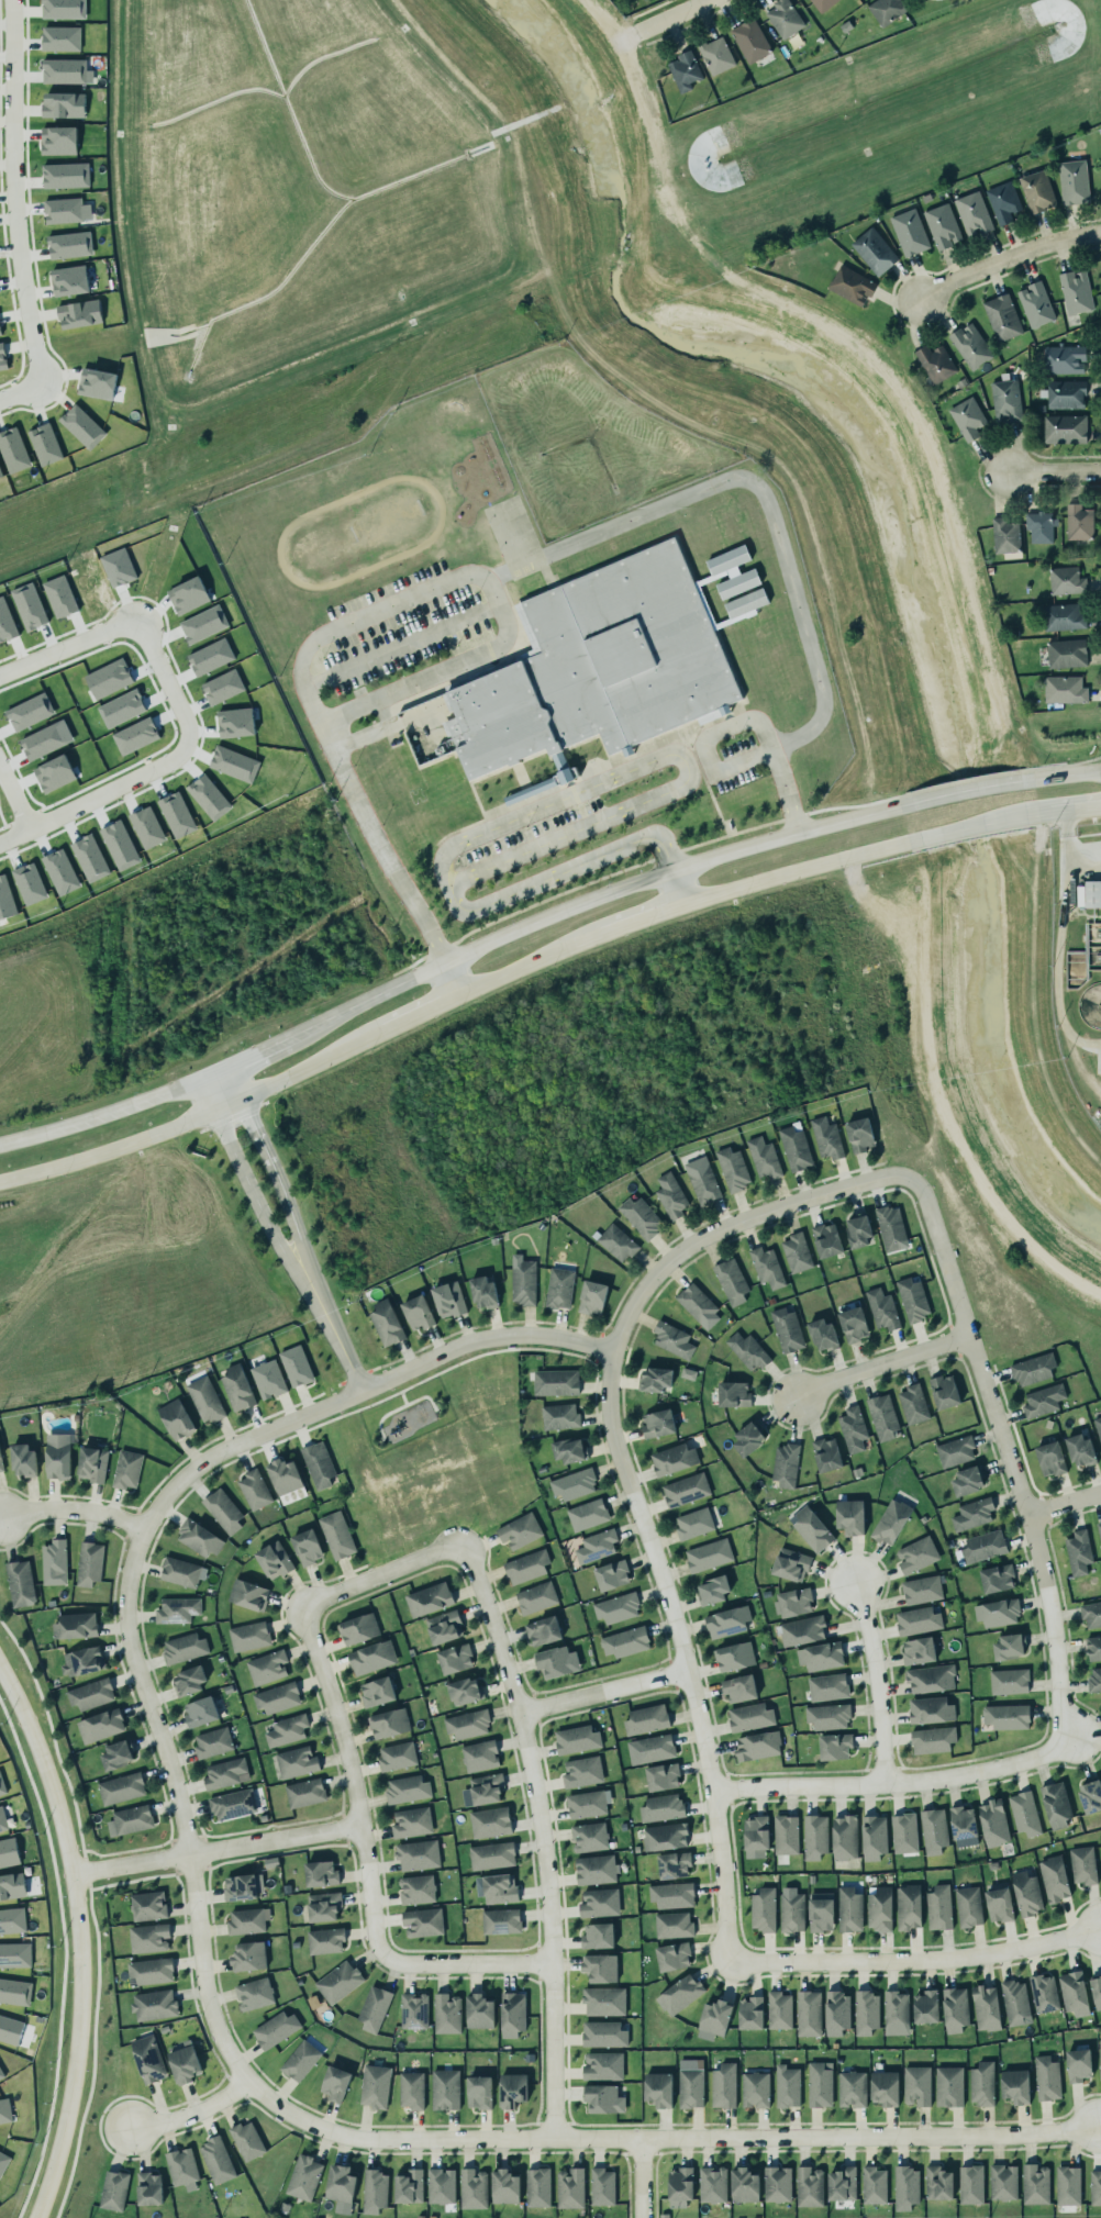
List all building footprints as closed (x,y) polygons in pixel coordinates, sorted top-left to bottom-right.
[(86,0),(41,0),(42,19),(86,18),(86,0)] [(760,5),(770,0),(787,0),(801,23),(779,36),(760,5)] [(820,11),(811,0),(835,0),(820,11)] [(866,3),(870,0),(903,0),(908,7),(882,25),(866,3)] [(730,25),(748,15),(766,49),(747,59),(730,25)] [(81,27),(42,27),(42,50),(80,51),(81,27)] [(710,76),(735,66),(722,36),(698,46),(710,76)] [(702,78),(692,49),(677,55),(678,59),(668,63),(679,94),(692,89),(690,83),(702,78)] [(42,83),(86,84),(86,60),(42,59),(42,83)] [(84,118),(85,93),(43,93),(42,117),(84,118)] [(77,127),(41,127),(41,155),(77,154),(77,127)] [(40,161),(41,188),(87,187),(86,159),(40,161)] [(1089,204),(1087,160),(1059,162),(1061,205),(1089,204)] [(1019,177),(1030,215),(1057,206),(1046,169),(1019,177)] [(984,191),(1000,227),(1014,220),(1012,216),(1023,211),(1010,180),(984,191)] [(993,229),(979,191),(954,200),(968,239),(993,229)] [(42,199),(79,194),(82,218),(45,222),(42,199)] [(963,241),(949,202),(923,212),(937,251),(963,241)] [(905,258),(931,248),(915,208),(889,218),(905,258)] [(876,276),(898,258),(870,225),(849,243),(876,276)] [(93,254),(90,231),(47,236),(50,260),(93,254)] [(877,284),(841,264),(828,289),(861,306),(867,295),(870,297),(877,284)] [(51,269),(54,296),(89,293),(86,266),(51,269)] [(1094,310),(1086,269),(1059,274),(1067,315),(1094,310)] [(1027,284),(1028,289),(1019,292),(1028,328),(1054,321),(1043,280),(1027,284)] [(1023,333),(1008,293),(982,303),(997,342),(1023,333)] [(103,322),(99,298),(57,306),(62,330),(103,322)] [(969,321),(991,354),(990,355),(990,356),(986,359),(983,359),(977,364),(978,365),(970,370),(947,335),(958,327),(963,333),(964,332),(961,327),(969,321)] [(9,367),(7,356),(2,338),(0,339),(0,369),(9,367)] [(930,351),(927,345),(915,351),(931,385),(957,373),(943,344),(930,351)] [(1043,345),(1042,371),(1082,372),(1082,363),(1077,361),(1077,359),(1085,360),(1083,345),(1043,345)] [(112,401),(117,374),(82,367),(77,394),(112,401)] [(1046,380),(1085,379),(1083,394),(1081,394),(1081,402),(1083,403),(1083,408),(1046,408),(1046,380)] [(1021,421),(1018,380),(991,382),(993,423),(1021,421)] [(980,436),(976,429),(987,423),(972,396),(948,409),(967,443),(980,436)] [(58,421),(90,450),(106,433),(75,403),(58,421)] [(1044,416),(1044,443),(1087,443),(1087,416),(1044,416)] [(28,430),(39,466),(61,460),(51,423),(28,430)] [(16,426),(0,432),(0,451),(9,474),(31,466),(16,426)] [(1067,540),(1093,539),(1093,509),(1081,509),(1081,504),(1066,504),(1067,540)] [(1026,512),(1026,530),(1031,530),(1030,544),(1054,544),(1054,519),(1047,518),(1047,513),(1026,512)] [(1019,523),(1006,523),(1006,517),(993,517),(994,553),(1019,553),(1019,523)] [(447,692),(542,650),(520,601),(675,535),(742,696),(608,754),(598,729),(470,782),(444,721),(456,715),(447,692)] [(1087,577),(1079,577),(1079,567),(1050,567),(1050,594),(1087,593),(1087,577)] [(1044,631),(1086,629),(1086,614),(1080,615),(1079,604),(1043,605),(1044,631)] [(1047,641),(1047,668),(1086,667),(1086,640),(1047,641)] [(1043,701),(1087,702),(1086,687),(1080,687),(1080,676),(1043,676),(1043,701)] [(503,795),(505,803),(557,787),(555,779),(503,795)] [(1084,907),(1100,908),(1100,906),(1100,881),(1085,881),(1084,907)] [(844,1157),(836,1123),(828,1125),(825,1116),(810,1119),(819,1158),(829,1156),(831,1160),(844,1157)] [(852,1154),(866,1152),(866,1148),(874,1146),(869,1117),(845,1122),(852,1154)] [(776,1128),(790,1172),(802,1168),(803,1167),(812,1164),(801,1129),(793,1132),(792,1130),(791,1124),(776,1128)] [(747,1140),(757,1178),(768,1175),(769,1180),(782,1176),(772,1142),(764,1145),(761,1136),(747,1140)] [(717,1150),(726,1192),(750,1187),(742,1150),(731,1152),(730,1147),(717,1150)] [(722,1196),(705,1155),(683,1164),(700,1205),(722,1196)] [(671,1222),(684,1215),(681,1210),(689,1205),(670,1170),(656,1178),(661,1188),(654,1192),(671,1222)] [(615,1206),(645,1240),(656,1231),(654,1229),(657,1227),(655,1225),(660,1221),(637,1196),(632,1201),(627,1196),(615,1206)] [(906,1240),(899,1205),(876,1210),(885,1252),(900,1249),(899,1242),(906,1240)] [(845,1220),(852,1249),(868,1246),(867,1238),(872,1237),(867,1215),(845,1220)] [(596,1239),(623,1264),(639,1246),(612,1222),(596,1239)] [(819,1259),(843,1253),(835,1222),(811,1228),(819,1259)] [(782,1238),(789,1273),(812,1268),(804,1233),(782,1238)] [(773,1248),(762,1252),(761,1246),(749,1250),(759,1284),(767,1281),(770,1291),(785,1286),(773,1248)] [(735,1258),(714,1265),(729,1308),(750,1301),(735,1258)] [(511,1267),(510,1301),(516,1301),(516,1304),(519,1304),(519,1305),(534,1305),(534,1259),(519,1259),(519,1267),(511,1267)] [(568,1309),(575,1271),(551,1267),(544,1305),(568,1309)] [(467,1279),(485,1274),(487,1282),(492,1280),(498,1305),(485,1308),(485,1306),(475,1308),(474,1303),(472,1303),(467,1279)] [(931,1316),(915,1274),(894,1282),(909,1324),(931,1316)] [(430,1289),(456,1279),(466,1312),(452,1317),(451,1314),(440,1317),(438,1315),(430,1289)] [(583,1280),(576,1311),(589,1315),(590,1313),(600,1314),(608,1285),(583,1280)] [(681,1289),(672,1297),(705,1330),(719,1317),(713,1312),(718,1308),(691,1281),(682,1290),(681,1289)] [(876,1329),(886,1326),(887,1331),(900,1327),(891,1294),(883,1296),(880,1286),(865,1291),(876,1329)] [(399,1304),(421,1293),(434,1324),(421,1328),(420,1325),(418,1326),(418,1327),(411,1330),(399,1304)] [(386,1296),(405,1338),(383,1348),(367,1313),(375,1309),(371,1303),(386,1296)] [(767,1309),(783,1304),(786,1312),(793,1311),(804,1347),(781,1356),(767,1309)] [(870,1337),(861,1306),(838,1313),(846,1344),(870,1337)] [(822,1317),(824,1324),(830,1323),(838,1346),(825,1351),(825,1349),(816,1351),(815,1344),(812,1345),(804,1323),(822,1317)] [(652,1332),(658,1335),(653,1344),(689,1361),(696,1346),(687,1342),(690,1335),(659,1319),(652,1332)] [(723,1340),(748,1370),(756,1364),(759,1368),(770,1359),(748,1333),(742,1338),(735,1330),(723,1340)] [(314,1379),(300,1344),(278,1353),(293,1388),(314,1379)] [(1011,1362),(1016,1385),(1052,1378),(1050,1368),(1056,1367),(1053,1354),(1011,1362)] [(250,1369),(262,1401),(288,1391),(275,1359),(250,1369)] [(220,1375),(233,1413),(256,1404),(236,1361),(219,1367),(220,1375)] [(641,1368),(640,1390),(671,1391),(672,1369),(641,1368)] [(533,1370),(532,1394),(578,1394),(578,1380),(577,1380),(577,1370),(533,1370)] [(929,1381),(938,1411),(961,1403),(952,1373),(929,1381)] [(185,1384),(203,1427),(225,1417),(204,1375),(185,1384)] [(896,1393),(907,1425),(928,1417),(918,1381),(904,1385),(905,1390),(896,1393)] [(716,1382),(746,1382),(746,1390),(745,1390),(745,1392),(749,1392),(750,1406),(716,1406),(716,1382)] [(1022,1406),(1026,1420),(1059,1409),(1057,1401),(1067,1398),(1062,1383),(1025,1394),(1028,1404),(1022,1406)] [(864,1400),(877,1395),(877,1396),(887,1393),(898,1428),(891,1430),(892,1437),(878,1441),(864,1400)] [(154,1409),(175,1396),(196,1434),(170,1442),(154,1409)] [(542,1405),(543,1429),(580,1428),(580,1412),(575,1412),(575,1404),(542,1405)] [(836,1418),(849,1455),(864,1450),(861,1440),(869,1437),(857,1404),(844,1409),(846,1415),(836,1418)] [(642,1439),(655,1436),(655,1437),(675,1433),(669,1408),(641,1415),(642,1422),(643,1422),(644,1424),(640,1425),(642,1439)] [(732,1435),(749,1420),(763,1437),(759,1440),(760,1442),(742,1458),(731,1445),(736,1439),(732,1435)] [(70,1434),(46,1433),(45,1479),(70,1479),(70,1434)] [(1083,1440),(1082,1433),(1066,1437),(1073,1468),(1097,1463),(1091,1438),(1083,1440)] [(934,1445),(941,1468),(972,1458),(970,1448),(974,1447),(969,1434),(934,1445)] [(810,1444),(820,1474),(843,1466),(833,1436),(810,1444)] [(585,1445),(588,1457),(583,1458),(585,1460),(563,1464),(561,1459),(555,1460),(549,1442),(572,1437),(574,1440),(579,1439),(581,1446),(585,1445)] [(9,1447),(14,1471),(19,1478),(34,1475),(34,1452),(26,1448),(25,1440),(18,1444),(9,1447)] [(336,1475),(322,1440),(300,1449),(317,1491),(332,1485),(329,1478),(336,1475)] [(1043,1477),(1067,1471),(1058,1440),(1034,1447),(1043,1477)] [(799,1444),(793,1490),(776,1486),(776,1481),(769,1480),(775,1446),(780,1446),(781,1444),(785,1445),(785,1441),(799,1444)] [(700,1463),(694,1448),(688,1450),(685,1442),(650,1455),(658,1478),(700,1463)] [(78,1444),(75,1475),(79,1481),(103,1485),(108,1449),(96,1444),(78,1444)] [(143,1454),(119,1450),(112,1485),(136,1490),(143,1454)] [(277,1496),(303,1488),(295,1461),(285,1464),(283,1459),(267,1464),(277,1496)] [(956,1497),(986,1488),(980,1466),(949,1475),(956,1497)] [(255,1467),(242,1473),(244,1476),(235,1481),(251,1511),(271,1501),(255,1467)] [(560,1494),(563,1501),(598,1489),(591,1467),(549,1481),(554,1496),(560,1494)] [(669,1509),(711,1494),(703,1471),(661,1486),(669,1509)] [(221,1484),(200,1500),(230,1537),(244,1526),(240,1522),(246,1516),(221,1484)] [(955,1533),(993,1521),(990,1512),(995,1510),(990,1496),(957,1506),(960,1514),(950,1517),(955,1533)] [(609,1520),(602,1498),(566,1509),(573,1532),(609,1520)] [(833,1500),(863,1498),(864,1536),(844,1537),(844,1527),(835,1528),(833,1500)] [(889,1498),(898,1503),(899,1501),(912,1507),(890,1545),(880,1539),(878,1542),(874,1539),(868,1535),(889,1498)] [(792,1514),(804,1503),(835,1538),(824,1548),(822,1547),(815,1552),(791,1525),(798,1519),(792,1514)] [(715,1530),(708,1507),(675,1517),(678,1528),(675,1529),(679,1541),(715,1530)] [(337,1509),(315,1519),(333,1561),(335,1560),(335,1559),(346,1556),(345,1554),(355,1550),(337,1509)] [(543,1536),(532,1511),(496,1529),(502,1542),(507,1540),(512,1551),(543,1536)] [(185,1516),(178,1528),(176,1532),(179,1534),(176,1539),(203,1558),(209,1550),(214,1554),(223,1540),(185,1516)] [(580,1539),(583,1547),(574,1550),(579,1565),(616,1552),(613,1543),(618,1541),(613,1527),(580,1539)] [(1071,1530),(1085,1527),(1092,1562),(1085,1563),(1087,1573),(1071,1576),(1063,1539),(1074,1537),(1071,1530)] [(324,1559),(314,1528),(291,1536),(301,1566),(324,1559)] [(963,1538),(999,1528),(1001,1538),(1002,1538),(1007,1551),(964,1563),(959,1549),(965,1547),(963,1538)] [(902,1575),(938,1558),(927,1534),(896,1549),(894,1552),(897,1558),(900,1559),(903,1557),(903,1559),(897,1563),(902,1575)] [(681,1550),(725,1535),(734,1560),(690,1575),(681,1550)] [(40,1547),(42,1583),(65,1584),(64,1539),(53,1539),(40,1547)] [(270,1582),(294,1569),(278,1540),(254,1553),(270,1582)] [(80,1542),(74,1586),(98,1585),(99,1576),(101,1545),(80,1542)] [(778,1547),(810,1557),(807,1571),(803,1571),(800,1582),(796,1581),(796,1582),(769,1573),(778,1547)] [(503,1563),(511,1586),(546,1573),(544,1565),(550,1563),(545,1548),(503,1563)] [(163,1554),(159,1567),(162,1567),(158,1579),(194,1589),(197,1579),(202,1580),(207,1567),(163,1554)] [(631,1582),(624,1559),(593,1569),(601,1592),(631,1582)] [(3,1563),(18,1560),(18,1561),(27,1560),(35,1600),(31,1604),(11,1607),(3,1563)] [(978,1570),(1010,1562),(1013,1575),(1010,1576),(1013,1586),(983,1594),(978,1570)] [(904,1604),(942,1600),(940,1576),(902,1580),(904,1604)] [(701,1606),(730,1600),(725,1577),(696,1582),(701,1606)] [(227,1601),(263,1612),(270,1589),(234,1578),(227,1601)] [(514,1593),(549,1579),(557,1602),(522,1616),(515,1605),(514,1593)] [(444,1581),(447,1591),(448,1590),(453,1603),(411,1618),(402,1595),(444,1581)] [(775,1594),(808,1586),(811,1601),(809,1602),(811,1610),(796,1614),(797,1615),(781,1618),(779,1613),(775,1614),(771,1601),(776,1600),(775,1594)] [(596,1620),(603,1617),(606,1625),(641,1614),(634,1591),(591,1604),(596,1620)] [(971,1605),(1016,1597),(1019,1610),(1017,1612),(1019,1615),(1015,1616),(1015,1623),(983,1628),(981,1620),(975,1620),(971,1605)] [(159,1598),(198,1598),(199,1613),(188,1613),(188,1623),(154,1623),(153,1608),(159,1608),(159,1598)] [(1100,1626),(1100,1601),(1077,1605),(1080,1619),(1083,1618),(1086,1628),(1100,1626)] [(702,1616),(745,1604),(749,1619),(743,1621),(745,1629),(710,1639),(707,1629),(705,1629),(703,1624),(702,1616)] [(893,1613),(930,1605),(932,1613),(938,1612),(942,1627),(898,1636),(893,1613)] [(455,1607),(423,1619),(432,1646),(458,1637),(457,1636),(461,1635),(458,1624),(460,1623),(455,1607)] [(344,1646),(380,1636),(373,1612),(338,1623),(344,1646)] [(58,1614),(59,1623),(53,1624),(53,1639),(97,1637),(96,1613),(58,1614)] [(522,1625),(554,1615),(560,1639),(532,1647),(530,1637),(526,1638),(522,1625)] [(779,1622),(782,1646),(826,1640),(822,1615),(779,1622)] [(229,1627),(232,1651),(270,1647),(267,1622),(229,1627)] [(604,1656),(614,1654),(615,1657),(650,1650),(645,1626),(600,1636),(604,1656)] [(167,1665),(210,1652),(205,1637),(198,1639),(196,1632),(160,1643),(167,1665)] [(998,1636),(999,1642),(991,1643),(993,1661),(1016,1658),(1016,1656),(1023,1654),(1020,1634),(998,1636)] [(1087,1660),(1100,1660),(1100,1635),(1086,1636),(1087,1660)] [(901,1640),(904,1665),(935,1662),(933,1637),(901,1640)] [(347,1653),(355,1676),(397,1663),(390,1639),(347,1653)] [(711,1650),(748,1640),(754,1663),(738,1668),(718,1672),(716,1662),(714,1662),(711,1650)] [(793,1648),(838,1640),(842,1653),(841,1654),(842,1664),(807,1671),(805,1667),(804,1667),(803,1664),(797,1665),(793,1648)] [(444,1675),(474,1666),(467,1642),(437,1652),(444,1675)] [(60,1653),(96,1645),(99,1657),(101,1656),(103,1668),(99,1669),(99,1670),(75,1675),(66,1678),(65,1673),(60,1674),(58,1665),(64,1664),(60,1653)] [(532,1654),(565,1645),(572,1672),(545,1680),(543,1679),(540,1669),(536,1670),(532,1654)] [(287,1676),(283,1663),(288,1662),(284,1649),(245,1661),(253,1686),(287,1676)] [(176,1672),(199,1664),(205,1681),(198,1684),(200,1690),(180,1697),(179,1696),(176,1697),(171,1685),(174,1684),(171,1678),(177,1675),(176,1672)] [(910,1695),(955,1688),(952,1664),(907,1670),(910,1695)] [(1089,1667),(1100,1666),(1100,1691),(1087,1692),(1086,1679),(1088,1679),(1088,1674),(1090,1673),(1089,1667)] [(988,1671),(1026,1669),(1027,1680),(1026,1680),(1026,1692),(989,1694),(988,1671)] [(808,1677),(810,1702),(848,1698),(846,1673),(808,1677)] [(359,1684),(370,1681),(371,1681),(387,1675),(394,1699),(376,1705),(376,1704),(364,1707),(359,1695),(362,1694),(359,1684)] [(447,1684),(453,1707),(484,1698),(477,1675),(447,1684)] [(729,1703),(757,1699),(754,1675),(721,1679),(723,1695),(728,1694),(729,1703)] [(79,1711),(116,1700),(108,1677),(65,1690),(70,1706),(77,1704),(79,1711)] [(249,1694),(292,1680),(297,1693),(296,1693),(299,1704),(264,1715),(262,1707),(255,1709),(249,1694)] [(182,1705),(184,1718),(186,1729),(219,1718),(210,1695),(182,1705)] [(908,1698),(909,1709),(908,1710),(909,1724),(918,1723),(919,1724),(945,1721),(945,1720),(954,1719),(953,1703),(946,1705),(944,1695),(908,1698)] [(726,1709),(763,1701),(764,1707),(771,1707),(775,1724),(731,1734),(726,1709)] [(622,1720),(625,1736),(669,1727),(666,1713),(665,1714),(663,1704),(627,1710),(629,1719),(622,1720)] [(814,1723),(814,1730),(849,1729),(848,1704),(805,1706),(806,1723),(814,1723)] [(981,1706),(1027,1704),(1027,1721),(1026,1721),(1026,1727),(992,1728),(992,1724),(982,1724),(982,1715),(980,1714),(980,1708),(981,1708),(981,1706)] [(366,1717),(369,1729),(371,1729),(374,1740),(409,1730),(403,1707),(366,1717)] [(75,1723),(81,1746),(124,1730),(116,1708),(75,1723)] [(454,1733),(455,1739),(490,1734),(488,1710),(444,1716),(446,1734),(454,1733)] [(306,1739),(304,1728),(308,1727),(306,1714),(272,1720),(273,1730),(264,1732),(267,1747),(306,1739)] [(553,1731),(557,1754),(600,1746),(598,1731),(591,1732),(589,1724),(553,1731)] [(194,1735),(225,1726),(232,1749),(198,1758),(193,1753),(192,1746),(197,1747),(196,1740),(194,1735)] [(911,1729),(912,1753),(950,1752),(950,1743),(956,1742),(956,1727),(911,1729)] [(781,1755),(778,1731),(736,1737),(738,1750),(735,1750),(737,1761),(781,1755)] [(848,1759),(848,1749),(853,1749),(852,1734),(819,1735),(820,1760),(848,1759)] [(629,1764),(675,1759),(672,1735),(627,1740),(629,1764)] [(103,1747),(125,1739),(131,1759),(116,1764),(114,1770),(103,1772),(98,1756),(105,1752),(103,1747)] [(378,1748),(410,1740),(416,1763),(379,1772),(376,1759),(380,1758),(378,1748)] [(461,1745),(466,1773),(499,1767),(495,1740),(461,1745)] [(308,1745),(310,1757),(315,1756),(319,1770),(280,1780),(274,1753),(308,1745)] [(563,1761),(598,1754),(602,1782),(563,1788),(560,1774),(568,1773),(568,1771),(565,1772),(563,1761)] [(203,1769),(209,1765),(243,1756),(248,1780),(205,1792),(203,1785),(202,1779),(208,1775),(203,1769)] [(680,1786),(676,1762),(645,1768),(650,1792),(680,1786)] [(96,1783),(138,1771),(144,1794),(101,1806),(96,1783)] [(501,1772),(503,1787),(499,1788),(500,1794),(498,1794),(499,1801),(472,1806),(468,1779),(501,1772)] [(288,1809),(326,1801),(323,1787),(322,1787),(319,1776),(282,1785),(288,1809)] [(388,1803),(432,1799),(431,1781),(421,1782),(421,1776),(385,1779),(388,1803)] [(1097,1780),(1100,1792),(1100,1802),(1098,1803),(1100,1809),(1083,1815),(1076,1792),(1079,1792),(1077,1786),(1097,1780)] [(1037,1786),(1050,1782),(1052,1783),(1060,1781),(1071,1817),(1064,1820),(1066,1826),(1050,1830),(1037,1786)] [(207,1798),(249,1787),(254,1803),(248,1805),(248,1813),(213,1821),(207,1798)] [(611,1803),(610,1790),(567,1795),(569,1819),(607,1815),(605,1804),(611,1803)] [(1015,1793),(1030,1790),(1041,1834),(1025,1837),(1023,1831),(1015,1832),(1007,1797),(1016,1794),(1015,1793)] [(644,1797),(677,1793),(677,1799),(680,1799),(680,1803),(682,1803),(685,1816),(641,1821),(638,1807),(645,1807),(644,1797)] [(977,1806),(988,1804),(987,1801),(999,1797),(1008,1840),(999,1842),(1000,1844),(985,1848),(977,1806)] [(110,1813),(146,1804),(154,1829),(108,1837),(105,1821),(112,1818),(110,1813)] [(8,1829),(2,1805),(0,1806),(0,1831),(8,1829)] [(392,1812),(394,1824),(389,1824),(391,1839),(432,1831),(427,1805),(392,1812)] [(963,1809),(962,1806),(949,1807),(953,1840),(977,1837),(974,1808),(963,1809)] [(470,1811),(472,1837),(511,1833),(509,1807),(470,1811)] [(918,1810),(924,1857),(939,1854),(939,1848),(948,1846),(943,1809),(932,1810),(932,1809),(918,1810)] [(889,1815),(913,1813),(916,1852),(892,1853),(889,1815)] [(743,1819),(743,1832),(743,1835),(743,1851),(768,1850),(767,1829),(766,1815),(752,1816),(753,1819),(743,1819)] [(802,1815),(803,1860),(819,1860),(819,1853),(826,1852),(826,1816),(816,1816),(816,1815),(802,1815)] [(832,1817),(832,1860),(846,1860),(846,1859),(856,1858),(855,1815),(843,1815),(843,1818),(832,1817)] [(798,1854),(798,1816),(774,1816),(774,1854),(798,1854)] [(860,1816),(874,1816),(874,1817),(883,1816),(886,1853),(877,1854),(877,1860),(863,1861),(860,1816)] [(643,1827),(685,1821),(687,1835),(685,1835),(685,1840),(686,1846),(677,1848),(653,1851),(643,1851),(642,1837),(644,1837),(643,1827)] [(574,1853),(608,1849),(605,1822),(570,1826),(572,1841),(573,1841),(574,1853)] [(14,1836),(0,1840),(0,1868),(21,1863),(14,1836)] [(393,1844),(435,1839),(438,1865),(400,1871),(398,1860),(394,1860),(393,1844)] [(467,1847),(512,1840),(514,1855),(513,1855),(514,1865),(470,1870),(467,1847)] [(1067,1848),(1091,1844),(1097,1883),(1082,1884),(1081,1881),(1072,1882),(1067,1848)] [(687,1878),(687,1867),(691,1867),(691,1853),(658,1854),(659,1879),(687,1878)] [(1059,1853),(1069,1895),(1058,1898),(1058,1901),(1054,1903),(1047,1905),(1036,1862),(1045,1859),(1044,1857),(1059,1853)] [(574,1858),(612,1854),(613,1864),(616,1864),(618,1872),(614,1873),(615,1881),(576,1885),(574,1858)] [(333,1861),(305,1862),(306,1886),(339,1885),(339,1869),(333,1870),(333,1861)] [(1010,1874),(1020,1918),(1026,1917),(1033,1915),(1032,1914),(1036,1913),(1036,1910),(1043,1908),(1034,1875),(1026,1877),(1024,1870),(1010,1874)] [(222,1874),(252,1871),(252,1873),(259,1872),(262,1890),(255,1891),(256,1894),(223,1898),(221,1885),(223,1884),(222,1874)] [(23,1872),(0,1875),(0,1900),(27,1896),(23,1872)] [(485,1903),(517,1902),(516,1874),(476,1876),(476,1896),(485,1896),(485,1903)] [(401,1905),(435,1902),(434,1875),(398,1877),(399,1889),(400,1889),(401,1905)] [(647,1885),(691,1882),(691,1890),(692,1896),(691,1896),(692,1906),(655,1908),(655,1901),(648,1902),(647,1885)] [(894,1887),(896,1931),(908,1931),(908,1928),(912,1928),(920,1926),(919,1884),(903,1884),(903,1887),(894,1887)] [(924,1893),(926,1930),(950,1928),(947,1884),(932,1885),(932,1892),(924,1893)] [(838,1932),(860,1931),(861,1894),(854,1894),(853,1885),(835,1885),(838,1932)] [(866,1895),(867,1927),(872,1927),(875,1932),(890,1932),(889,1885),(875,1885),(874,1895),(866,1895)] [(748,1895),(752,1927),(758,1927),(759,1932),(775,1933),(774,1886),(759,1886),(758,1895),(748,1895)] [(953,1890),(958,1928),(970,1928),(970,1926),(981,1924),(977,1887),(953,1890)] [(162,1888),(129,1893),(130,1902),(129,1902),(129,1904),(129,1907),(130,1909),(131,1909),(132,1919),(166,1915),(164,1902),(162,1902),(160,1898),(163,1897),(162,1888)] [(583,1890),(583,1903),(578,1903),(579,1917),(619,1915),(618,1888),(583,1890)] [(983,1893),(1007,1888),(1013,1920),(999,1922),(999,1920),(988,1921),(983,1893)] [(338,1890),(305,1893),(308,1919),(335,1916),(334,1909),(336,1908),(335,1905),(341,1904),(338,1890)] [(779,1895),(780,1932),(791,1931),(803,1930),(802,1892),(783,1894),(779,1895)] [(808,1899),(809,1931),(832,1930),(832,1898),(808,1899)] [(400,1912),(441,1907),(443,1935),(408,1938),(404,1936),(404,1930),(407,1927),(405,1926),(401,1926),(400,1912)] [(25,1908),(0,1909),(0,1934),(26,1933),(25,1908)] [(230,1910),(230,1920),(227,1920),(227,1935),(265,1933),(265,1920),(270,1920),(269,1909),(230,1910)] [(520,1909),(482,1910),(483,1935),(521,1933),(520,1909)] [(692,1937),(691,1912),(655,1913),(656,1938),(692,1937)] [(126,1927),(129,1955),(169,1951),(170,1936),(168,1924),(126,1927)] [(579,1935),(580,1949),(613,1948),(611,1924),(583,1925),(585,1935),(579,1935)] [(307,1954),(304,1929),(342,1926),(343,1939),(340,1939),(341,1950),(307,1954)] [(235,1940),(262,1938),(265,1965),(230,1969),(227,1952),(232,1951),(231,1948),(233,1948),(233,1942),(235,1942),(235,1940)] [(660,1973),(692,1966),(687,1941),(655,1948),(660,1973)] [(30,1943),(0,1943),(0,1968),(31,1967),(30,1943)] [(124,1960),(170,1954),(171,1969),(170,1969),(171,1980),(135,1984),(134,1975),(126,1976),(124,1960)] [(583,1955),(615,1954),(615,1983),(589,1984),(589,1980),(589,1975),(586,1975),(586,1972),(580,1972),(581,1968),(580,1963),(583,1963),(583,1955)] [(344,1958),(312,1982),(329,2004),(363,1977),(357,1971),(358,1970),(354,1964),(351,1968),(344,1958)] [(1057,1974),(1064,2010),(1071,2008),(1074,2017),(1089,2014),(1080,1968),(1074,1969),(1066,1971),(1066,1972),(1057,1974)] [(1098,1972),(1100,1972),(1100,2008),(1096,2009),(1094,2008),(1092,1997),(1090,1985),(1088,1976),(1088,1975),(1092,1974),(1096,1973),(1098,1972)] [(668,2016),(705,1993),(693,1973),(655,1996),(668,2016)] [(1058,2010),(1054,1974),(1030,1977),(1034,2013),(1058,2010)] [(234,1986),(239,2003),(238,2003),(241,2012),(275,2003),(268,1977),(234,1986)] [(0,1978),(0,2002),(28,2007),(32,1983),(0,1978)] [(1000,1983),(1008,2027),(1032,2022),(1024,1979),(1000,1983)] [(379,1985),(392,1991),(374,2033),(358,2027),(362,2020),(354,2017),(369,1983),(378,1986),(379,1985)] [(941,1986),(954,1985),(954,1986),(965,1986),(967,2022),(943,2024),(941,1986)] [(766,1988),(781,1986),(780,1993),(790,1992),(790,2028),(765,2028),(766,1988)] [(131,1993),(169,1987),(171,1998),(176,1998),(177,2005),(176,2006),(177,2014),(134,2020),(133,2010),(130,2010),(129,2002),(132,2002),(131,1993)] [(625,1987),(583,1988),(584,2015),(625,2014),(625,1987)] [(825,1987),(825,2032),(841,2032),(841,2027),(849,2026),(847,1992),(842,1988),(825,1987)] [(854,1987),(855,2033),(869,2032),(869,2027),(876,2027),(877,1994),(872,1991),(869,1987),(854,1987)] [(922,1987),(935,1987),(936,2019),(913,2020),(912,1993),(922,1992),(922,1987)] [(971,1989),(977,2033),(999,2031),(992,1987),(971,1989)] [(796,1988),(820,1988),(819,2035),(796,2037),(796,1988)] [(882,1988),(896,1988),(896,1992),(907,1992),(907,2026),(882,2026),(882,1988)] [(400,2028),(426,2029),(428,1994),(401,1993),(400,2028)] [(449,1994),(434,1993),(434,2033),(460,2033),(461,1996),(449,1996),(449,1994)] [(526,2031),(525,1993),(501,1993),(501,2039),(517,2038),(517,2031),(526,2031)] [(494,2028),(494,2001),(484,2001),(484,1994),(466,1994),(467,2028),(494,2028)] [(737,1997),(737,2027),(760,2026),(760,1994),(747,1994),(747,1999),(745,1999),(745,1997),(737,1997)] [(307,1999),(311,2009),(320,2005),(315,1995),(307,1999)] [(703,1999),(696,2027),(723,2036),(733,2003),(725,2000),(726,1998),(723,1996),(718,1995),(716,1999),(713,1998),(711,2002),(703,1999)] [(249,2028),(263,2049),(300,2025),(291,2011),(285,2015),(280,2008),(249,2028)] [(0,2015),(0,2040),(17,2046),(25,2023),(0,2015)] [(582,2046),(627,2047),(628,2030),(620,2030),(620,2022),(583,2021),(582,2046)] [(129,2041),(153,2032),(168,2076),(145,2084),(129,2041)] [(298,2083),(322,2053),(303,2038),(280,2068),(298,2083)] [(166,2053),(176,2081),(202,2072),(191,2043),(166,2053)] [(1066,2049),(1068,2081),(1082,2081),(1081,2075),(1089,2075),(1088,2047),(1066,2049)] [(1033,2055),(1035,2100),(1060,2096),(1057,2061),(1048,2058),(1048,2052),(1033,2055)] [(582,2080),(622,2080),(622,2053),(585,2053),(585,2064),(582,2064),(582,2080)] [(678,2059),(696,2059),(696,2069),(702,2069),(702,2104),(690,2104),(690,2106),(678,2106),(678,2059)] [(992,2059),(992,2104),(978,2105),(978,2103),(975,2103),(975,2100),(968,2100),(968,2067),(976,2065),(976,2059),(992,2059)] [(808,2062),(807,2106),(830,2105),(830,2060),(808,2062)] [(776,2062),(783,2061),(786,2066),(799,2067),(799,2105),(776,2104),(776,2062)] [(720,2069),(720,2062),(734,2062),(734,2106),(722,2106),(721,2105),(710,2105),(710,2069),(720,2069)] [(363,2063),(358,2100),(383,2107),(390,2065),(363,2063)] [(340,2104),(352,2073),(329,2065),(319,2091),(329,2094),(327,2099),(340,2104)] [(902,2065),(927,2065),(928,2104),(914,2104),(914,2096),(912,2096),(911,2100),(911,2102),(903,2102),(902,2099),(902,2065)] [(934,2065),(961,2065),(961,2104),(934,2105),(934,2065)] [(431,2069),(432,2108),(458,2107),(458,2067),(431,2069)] [(398,2070),(398,2104),(408,2103),(409,2108),(422,2108),(422,2071),(398,2070)] [(643,2070),(670,2070),(671,2105),(655,2106),(655,2100),(643,2100),(643,2070)] [(836,2071),(837,2104),(864,2104),(864,2070),(836,2071)] [(869,2070),(896,2070),(896,2076),(897,2076),(897,2100),(896,2100),(896,2104),(890,2104),(889,2104),(880,2104),(880,2099),(869,2099),(869,2070)] [(1001,2071),(1002,2098),(1014,2098),(1014,2105),(1030,2105),(1028,2070),(1001,2071)] [(498,2073),(500,2106),(514,2107),(515,2098),(526,2097),(525,2071),(498,2073)] [(739,2071),(768,2071),(769,2106),(755,2106),(755,2102),(752,2102),(752,2106),(741,2106),(739,2071)] [(466,2075),(467,2105),(476,2105),(477,2108),(490,2108),(490,2073),(466,2075)] [(625,2097),(617,2097),(617,2085),(585,2085),(584,2102),(589,2102),(588,2112),(625,2113),(625,2097)] [(13,2122),(8,2097),(0,2099),(0,2124),(13,2122)] [(267,2152),(251,2119),(229,2130),(245,2163),(267,2152)] [(198,2144),(214,2185),(236,2177),(221,2136),(198,2144)] [(185,2184),(187,2192),(201,2188),(190,2147),(165,2154),(173,2187),(185,2184)] [(0,2150),(0,2177),(1,2177),(10,2155),(0,2150)] [(323,2165),(313,2161),(314,2157),(298,2152),(285,2194),(311,2202),(323,2165)] [(331,2159),(349,2162),(348,2169),(353,2170),(348,2213),(333,2210),(335,2198),(323,2196),(331,2159)] [(860,2163),(863,2202),(886,2202),(886,2167),(876,2167),(876,2161),(860,2163)] [(827,2171),(827,2198),(854,2197),(855,2162),(827,2171)] [(988,2162),(989,2197),(1016,2197),(1015,2163),(1005,2163),(1005,2166),(1003,2166),(1003,2162),(988,2162)] [(1022,2162),(1023,2202),(1049,2202),(1047,2162),(1022,2162)] [(797,2163),(810,2163),(810,2169),(822,2167),(822,2204),(797,2206),(797,2163)] [(892,2163),(893,2209),(910,2209),(910,2202),(918,2202),(918,2169),(911,2169),(911,2165),(908,2165),(908,2163),(892,2163)] [(924,2163),(924,2196),(952,2196),(950,2169),(944,2169),(944,2167),(937,2167),(937,2163),(924,2163)] [(958,2164),(958,2202),(981,2202),(981,2163),(969,2163),(969,2164),(958,2164)] [(1056,2165),(1056,2203),(1080,2203),(1079,2163),(1056,2165)] [(667,2169),(675,2169),(677,2169),(677,2164),(691,2164),(691,2196),(685,2196),(685,2205),(668,2205),(668,2197),(667,2197),(667,2169)] [(725,2165),(726,2204),(699,2203),(699,2165),(709,2164),(711,2169),(716,2170),(719,2165),(725,2165)] [(731,2166),(737,2166),(737,2164),(746,2164),(746,2169),(750,2169),(750,2171),(758,2171),(758,2200),(731,2200),(731,2166)] [(393,2172),(393,2203),(422,2200),(421,2166),(408,2165),(404,2166),(404,2172),(393,2172)] [(458,2165),(459,2205),(486,2206),(485,2165),(476,2166),(458,2165)] [(525,2166),(547,2165),(548,2206),(524,2205),(525,2166)] [(567,2165),(582,2165),(582,2206),(555,2207),(556,2171),(557,2169),(563,2169),(565,2171),(564,2173),(564,2174),(567,2173),(570,2174),(570,2172),(567,2170),(567,2165)] [(588,2165),(602,2165),(602,2170),(614,2170),(614,2204),(589,2204),(588,2165)] [(764,2165),(789,2166),(790,2199),(765,2200),(764,2165)] [(362,2166),(360,2213),(377,2214),(377,2207),(385,2207),(387,2172),(381,2172),(380,2166),(362,2166)] [(426,2166),(425,2202),(453,2202),(454,2166),(426,2166)] [(104,2169),(115,2171),(116,2170),(129,2172),(120,2210),(97,2206),(104,2169)] [(520,2176),(510,2177),(510,2169),(492,2169),(492,2204),(520,2203),(520,2176)] [(1091,2206),(1100,2206),(1100,2169),(1088,2170),(1091,2206)] [(136,2171),(136,2203),(162,2202),(159,2172),(149,2172),(149,2171),(136,2171)]
